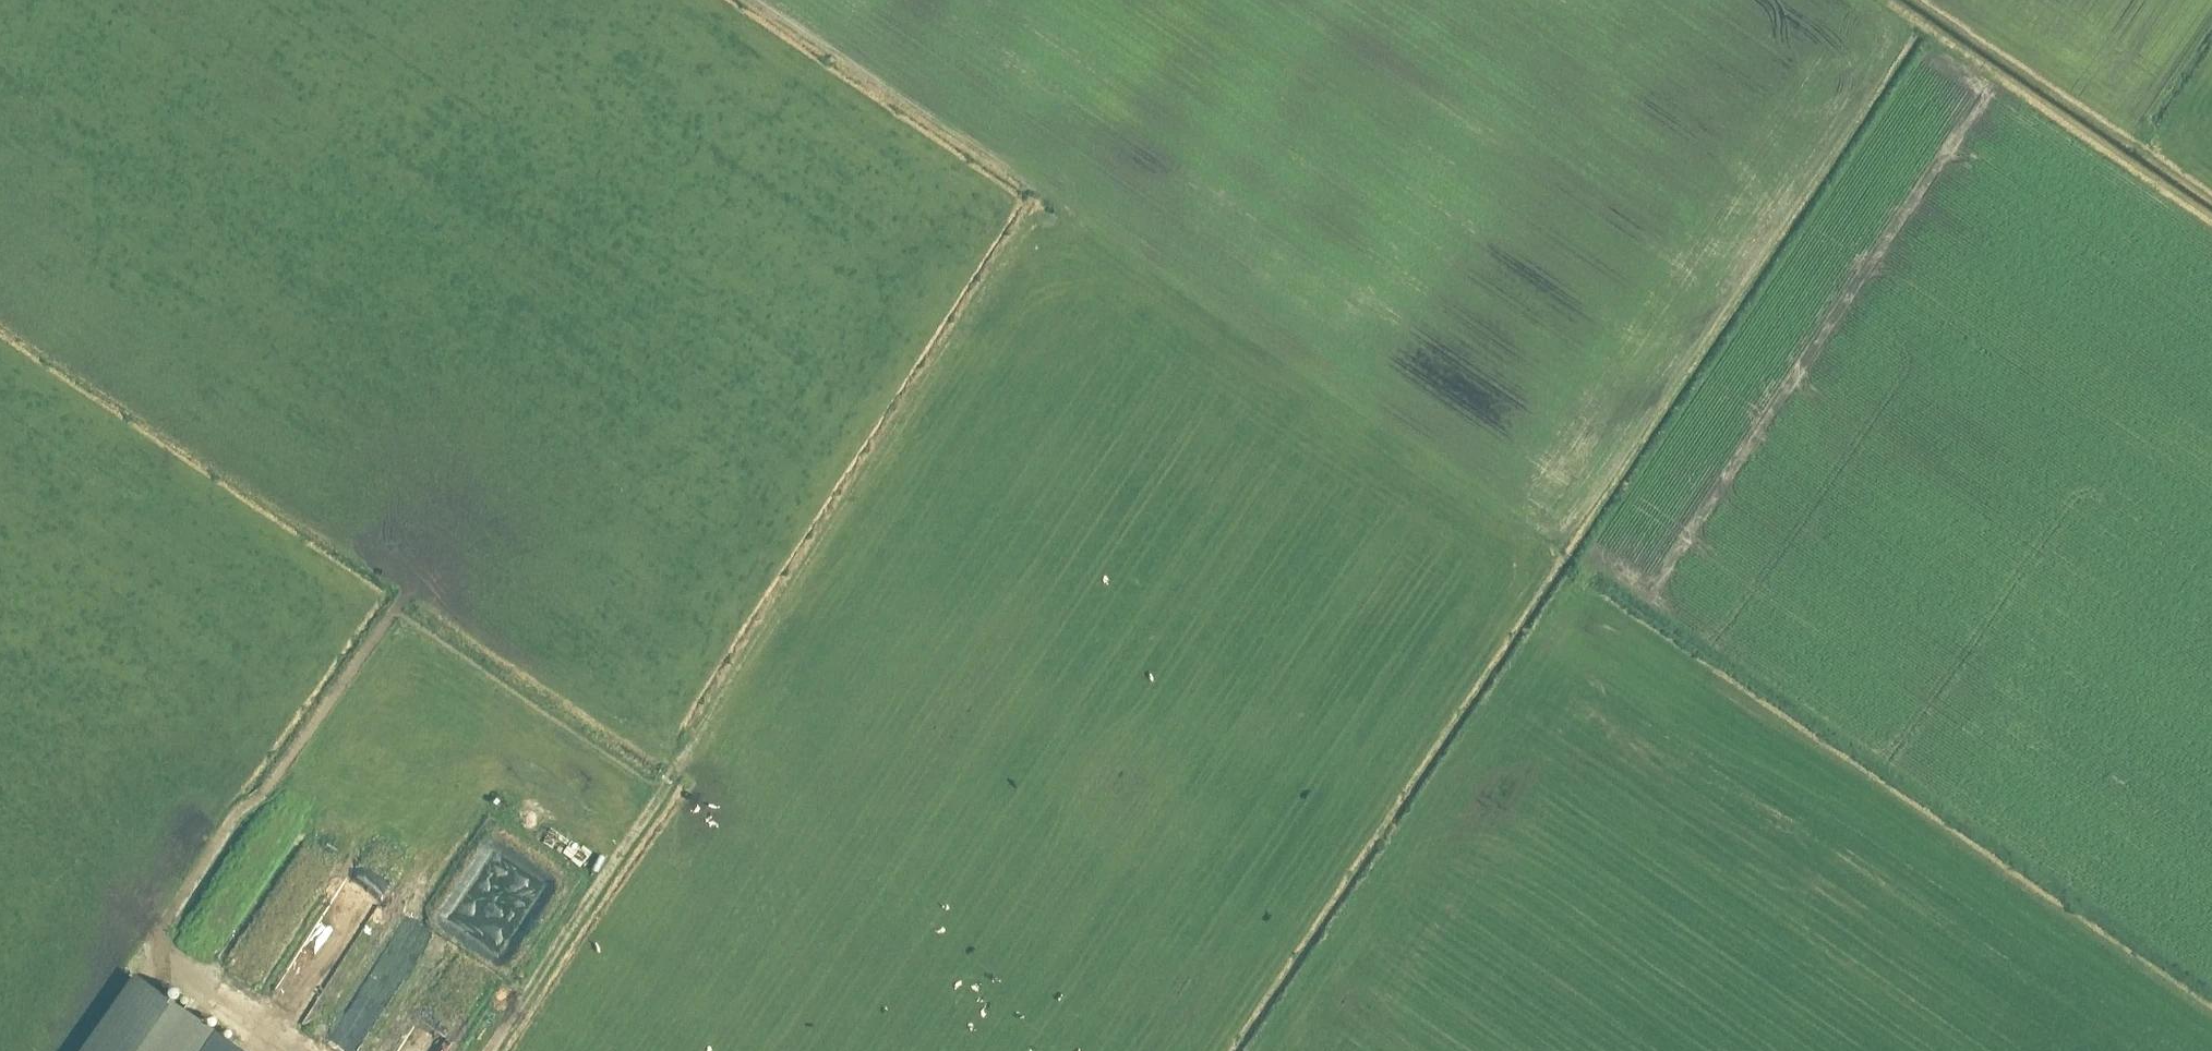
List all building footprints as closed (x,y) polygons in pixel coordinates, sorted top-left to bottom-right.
[(204,1022),(152,985),(106,1050),(246,1050),(204,1022)]
